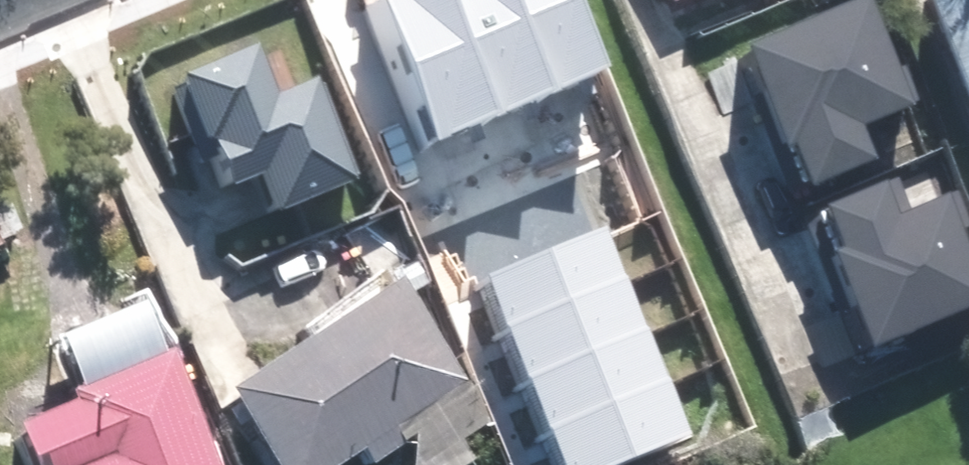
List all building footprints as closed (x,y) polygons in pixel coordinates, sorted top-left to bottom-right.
[(455,0),(376,0),(435,141),(503,112),(455,0)] [(523,0),(455,0),(503,112),(560,88),(523,0)] [(560,88),(615,65),(587,0),(523,0),(560,88)] [(852,0),(794,0),(723,27),(776,167),(850,140),(837,107),(885,89),(852,0)] [(968,108),(968,0),(926,0),(968,108)] [(341,169),(300,74),(286,80),(257,13),(145,62),(195,177),(219,167),(239,213),(341,169)] [(866,155),(782,186),(834,323),(966,274),(924,164),(876,182),(866,155)] [(507,330),(628,279),(606,228),(485,279),(507,330)] [(402,277),(230,389),(280,464),(339,464),(364,449),(373,463),(404,443),(395,429),(470,380),(402,277)] [(529,380),(649,329),(628,279),(507,330),(529,380)] [(552,434),(673,383),(649,329),(529,380),(552,434)] [(171,348),(72,389),(77,400),(19,424),(36,464),(220,464),(171,348)] [(694,433),(673,383),(552,434),(565,464),(619,464),(694,433)]
